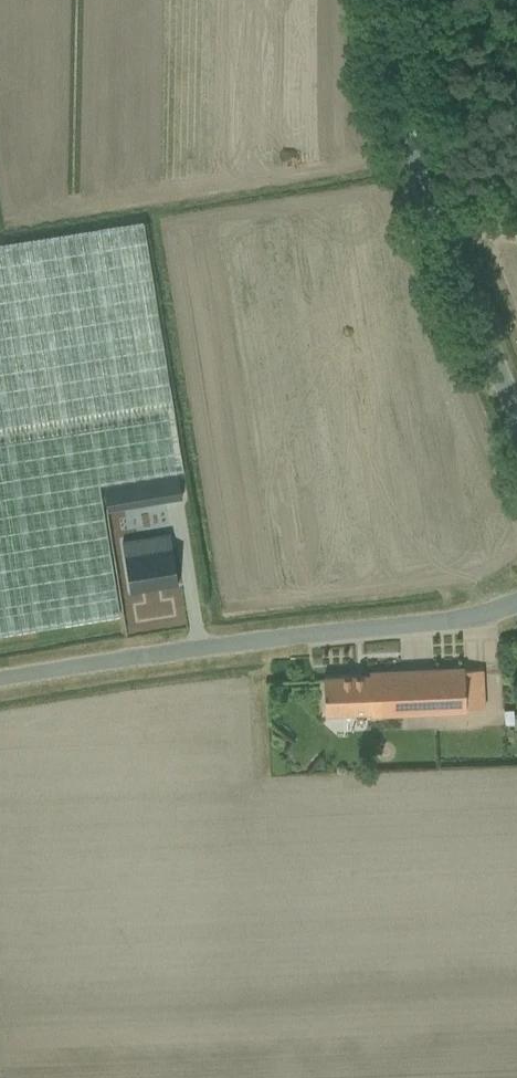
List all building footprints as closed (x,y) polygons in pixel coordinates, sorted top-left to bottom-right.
[(35,628),(120,614),(98,482),(127,477),(182,469),(142,222),(88,231),(0,245),(0,634),(35,628)] [(178,474),(150,479),(154,502),(182,498),(178,474)] [(169,533),(121,540),(130,592),(178,585),(169,533)] [(323,677),(324,699),(324,714),(371,711),(371,715),(465,711),(465,709),(484,708),(483,669),(464,670),(464,668),(369,672),(369,676),(323,677)]
